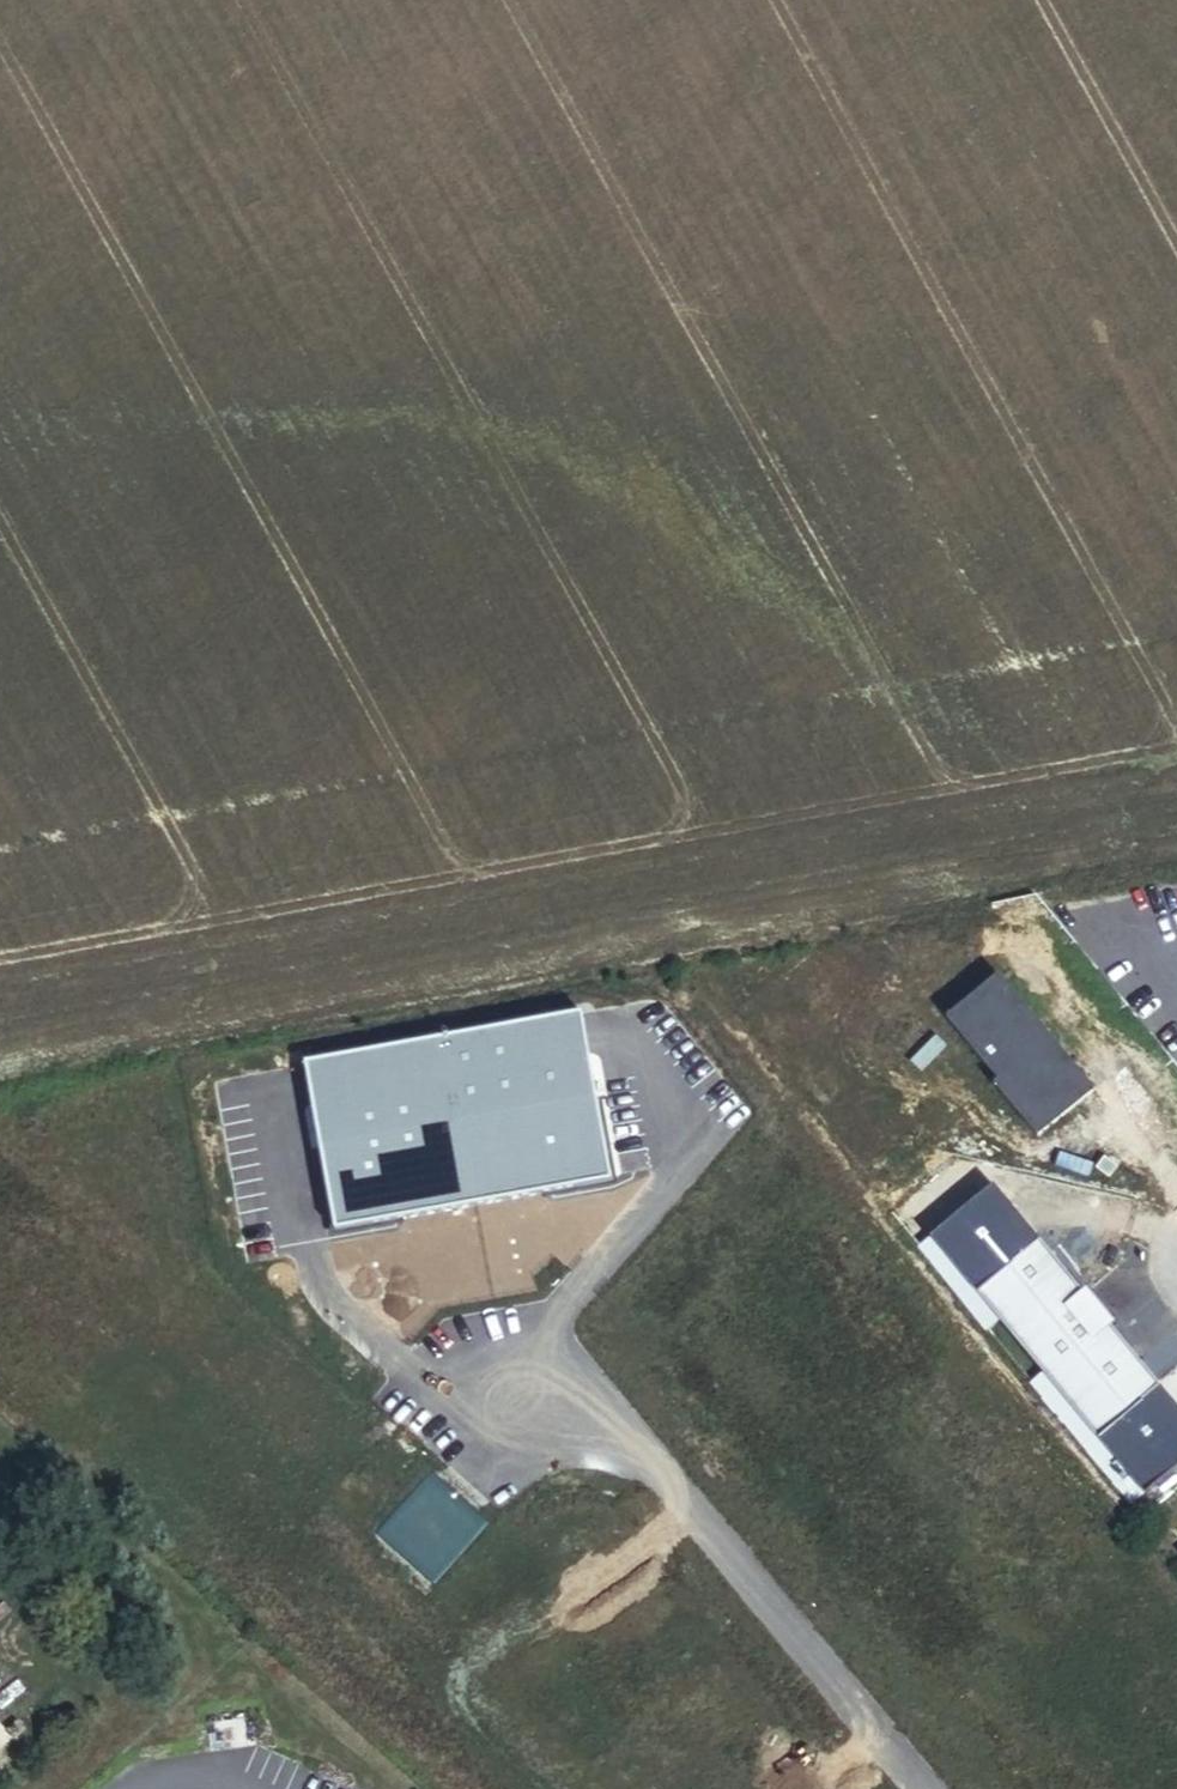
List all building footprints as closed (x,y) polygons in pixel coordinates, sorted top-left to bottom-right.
[(1038,1138),(1094,1091),(998,975),(947,1017),(998,1080),(994,1084),(1038,1138)] [(572,1007),(296,1060),(328,1228),(604,1175),(572,1007)] [(1152,1382),(1100,1321),(1101,1319),(1077,1290),(1076,1291),(1030,1237),(968,1290),(1089,1435),(1152,1382)]
